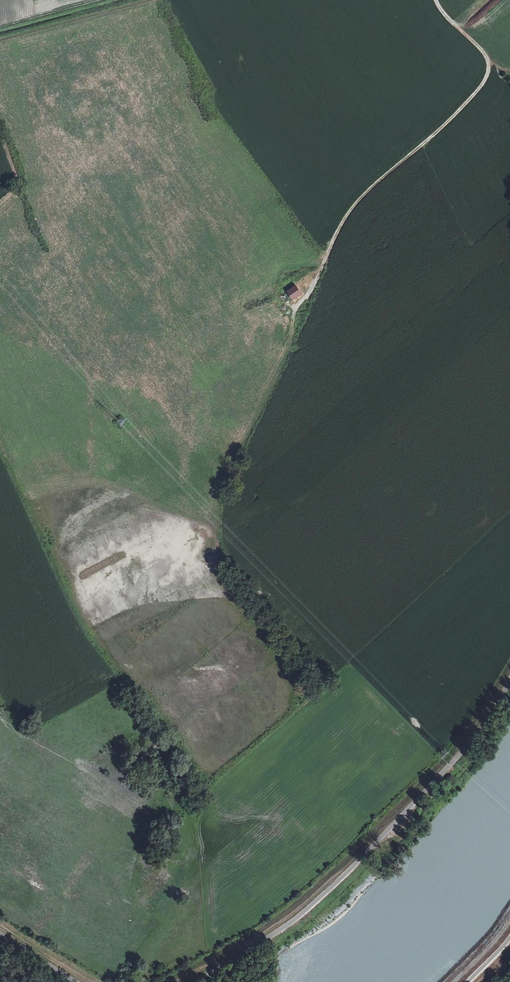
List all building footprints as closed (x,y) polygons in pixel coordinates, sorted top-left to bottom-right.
[(304,279),(296,284),(301,292),(309,287),(304,279)] [(301,292),(296,284),(287,290),(293,298),(301,292)] [(286,290),(265,304),(266,306),(287,292),(286,290)] [(260,308),(237,324),(238,326),(262,310),(260,308)] [(287,313),(280,350),(283,351),(289,314),(287,313)] [(119,427),(124,424),(120,418),(115,422),(119,427)]
